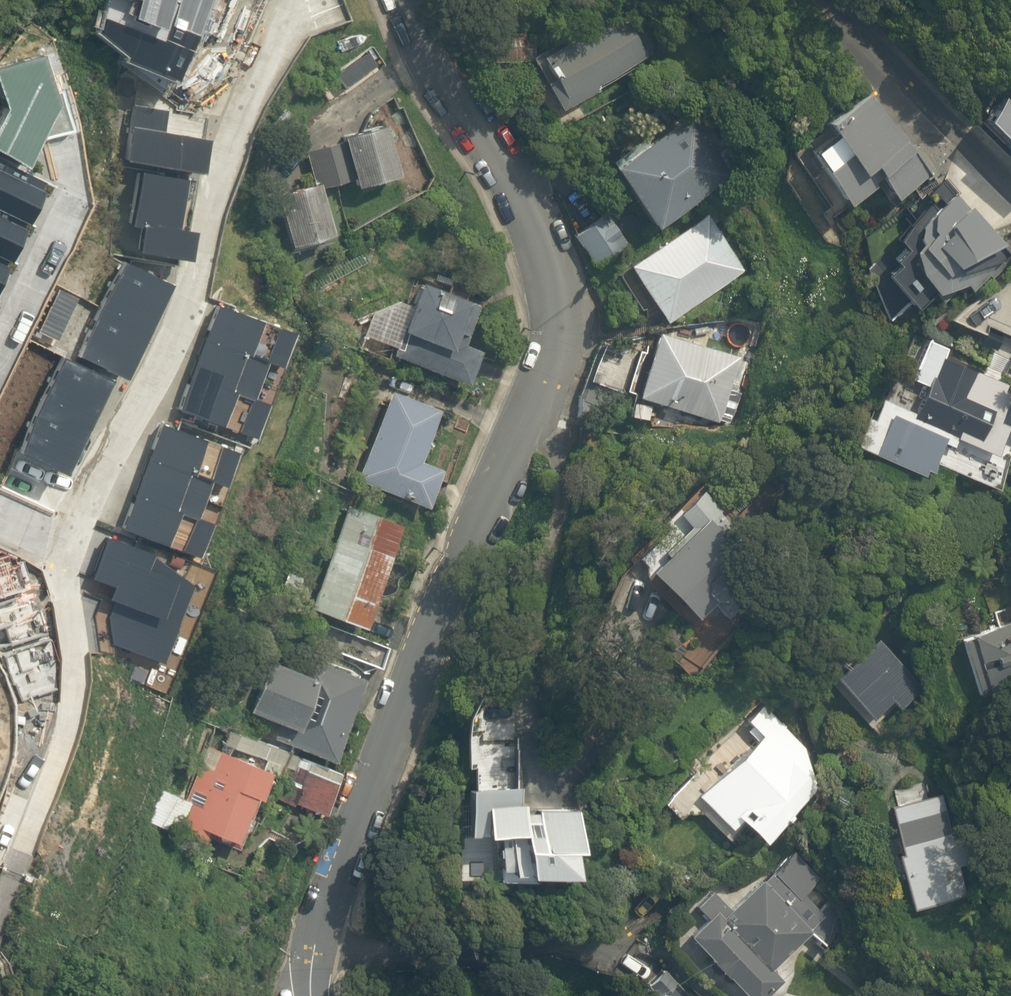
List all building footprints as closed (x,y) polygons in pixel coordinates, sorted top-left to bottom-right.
[(525,59),(564,118),(652,59),(613,0),(612,0),(525,59)] [(977,122),(1010,154),(1010,85),(977,122)] [(825,181),(853,217),(886,191),(898,208),(938,177),(872,90),(790,153),(817,187),(825,181)] [(124,161),(199,175),(205,140),(163,133),(167,112),(133,105),(124,161)] [(701,115),(616,175),(659,237),(745,177),(701,115)] [(389,192),(372,135),(306,150),(314,179),(276,188),(291,254),(320,247),(323,261),(359,253),(344,188),(353,186),(357,201),(389,192)] [(187,262),(192,232),(173,229),(183,179),(136,172),(127,225),(139,227),(134,251),(187,262)] [(1010,261),(1010,257),(947,179),(928,194),(934,202),(906,225),(916,237),(890,259),(894,264),(883,273),(913,310),(933,293),(939,301),(957,287),(966,284),(970,290),(989,275),(991,277),(1010,261)] [(603,214),(570,233),(590,268),(623,248),(603,214)] [(677,275),(715,331),(793,279),(755,223),(677,275)] [(391,355),(465,384),(478,350),(462,344),(477,305),(419,282),(396,339),(393,337),(390,346),(393,348),(391,355)] [(279,368),(292,334),(216,305),(175,409),(253,440),(266,404),(252,399),(265,362),(279,368)] [(773,362),(767,335),(749,341),(720,345),(693,337),(673,403),(766,431),(776,399),(771,398),(774,389),(766,387),(773,362)] [(958,437),(975,444),(998,391),(977,382),(981,373),(942,357),(947,346),(927,338),(909,380),(925,387),(914,412),(874,395),(851,446),(919,476),(922,469),(929,472),(942,442),(954,447),(958,437)] [(356,479),(425,507),(440,469),(418,461),(438,409),(391,391),(356,479)] [(235,453),(159,425),(120,530),(197,559),(210,524),(196,518),(209,482),(222,486),(235,453)] [(725,617),(753,589),(739,575),(759,555),(716,512),(718,510),(697,488),(673,511),(687,525),(661,550),(665,554),(649,570),(696,618),(711,603),(725,617)] [(309,607),(362,627),(400,525),(347,505),(309,607)] [(151,555),(106,537),(89,579),(112,588),(107,600),(114,603),(108,617),(112,643),(162,665),(192,588),(181,578),(147,565),(151,555)] [(297,591),(301,577),(288,572),(283,586),(297,591)] [(979,697),(1010,687),(1010,621),(968,635),(969,637),(960,640),(979,697)] [(340,652),(379,666),(386,646),(347,632),(340,652)] [(273,737),(330,759),(361,678),(304,656),(298,671),(269,660),(249,711),(279,722),(273,737)] [(738,818),(759,839),(813,786),(810,782),(812,780),(804,746),(760,703),(744,719),(748,723),(743,729),(753,739),(696,795),(728,827),(738,818)] [(204,836),(236,848),(239,840),(236,839),(240,828),(242,825),(245,817),(243,816),(252,795),(259,798),(268,773),(278,777),(282,768),(288,770),(277,799),(291,804),(292,802),(323,813),(339,771),(291,752),(228,729),(222,744),(264,760),(261,768),(205,747),(174,828),(202,839),(204,836)] [(510,876),(572,872),(571,845),(578,845),(576,809),(536,811),(526,811),(526,802),(521,802),(520,784),(468,787),(470,831),(483,831),(483,835),(497,835),(499,867),(510,866),(510,876)] [(896,855),(910,908),(964,895),(957,867),(969,864),(963,836),(950,839),(939,793),(927,796),(924,784),(894,792),(898,804),(889,806),(901,854),(896,855)] [(146,824),(170,834),(184,800),(160,789),(146,824)] [(745,995),(763,995),(781,980),(770,969),(808,933),(823,945),(834,915),(824,906),(819,911),(803,894),(819,878),(794,852),(761,882),(760,881),(729,910),(716,897),(701,911),(708,919),(689,936),(745,995)] [(662,969),(643,987),(641,995),(687,995),(662,969)]
